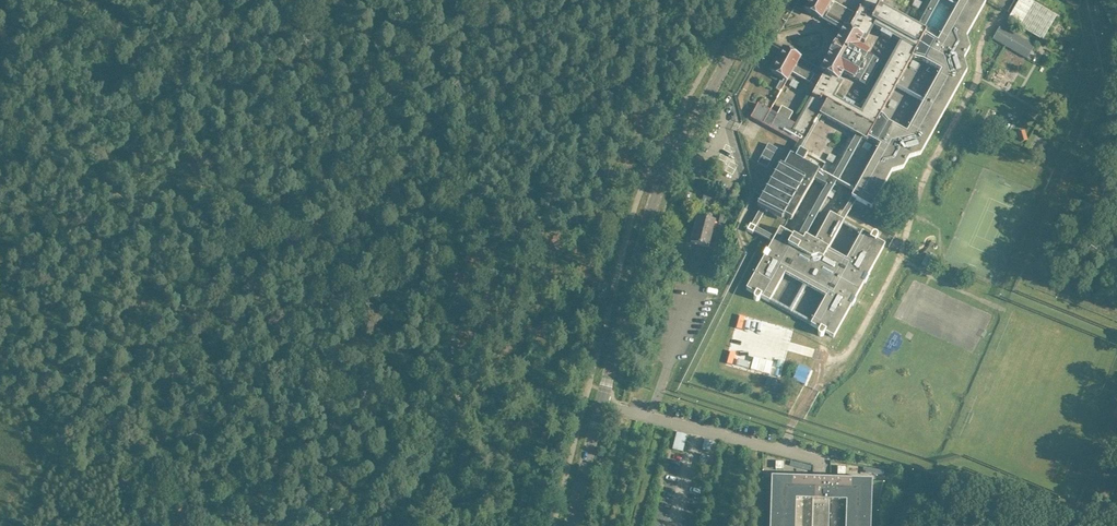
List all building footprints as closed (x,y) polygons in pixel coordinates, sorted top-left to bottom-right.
[(904,169),(910,158),(921,155),(967,71),(964,60),(970,49),(966,38),(987,1),(985,0),(947,0),(958,6),(938,42),(925,35),(927,33),(880,7),(883,0),(865,0),(856,15),(833,2),(834,0),(811,0),(805,10),(821,19),(844,31),(821,72),(799,59),(783,50),(771,72),(784,79),(781,83),(780,83),(772,96),(778,99),(787,82),(788,83),(793,74),(810,84),(814,76),(820,79),(795,124),(789,121),(793,113),(782,107),(778,115),(758,104),(750,118),(797,143),(783,167),(780,166),(757,207),(760,209),(751,226),(750,225),(747,231),(753,234),(753,233),(763,238),(772,243),(746,290),(755,295),(754,297),(754,298),(754,299),(755,301),(756,301),(758,301),(759,300),(761,298),(770,303),(785,275),(826,297),(811,325),(819,330),(818,333),(818,334),(819,335),(819,336),(821,337),(822,337),(824,336),(825,333),(834,338),(885,245),(877,241),(878,238),(878,237),(878,236),(877,235),(875,234),(873,234),(872,235),(871,237),(862,233),(847,261),(828,251),(856,200),(872,209),(892,172),(904,169)] [(1031,0),(1020,0),(1009,20),(1044,39),(1057,14),(1031,0)] [(1001,26),(993,40),(1028,59),(1035,45),(1001,26)] [(1024,134),(1031,127),(1024,120),(1017,126),(1024,134)] [(767,169),(778,150),(768,145),(758,164),(767,169)] [(706,192),(702,202),(708,205),(710,201),(719,205),(722,199),(706,192)] [(712,234),(715,221),(697,217),(694,230),(712,234)] [(708,248),(712,234),(694,230),(690,243),(708,248)] [(930,261),(936,248),(929,244),(923,258),(930,261)] [(400,260),(400,271),(411,271),(411,260),(400,260)] [(674,447),(685,449),(689,428),(678,427),(674,447)] [(702,434),(690,431),(685,450),(673,447),(656,525),(682,525),(702,434)] [(770,525),(870,525),(872,481),(771,478),(770,525)]
